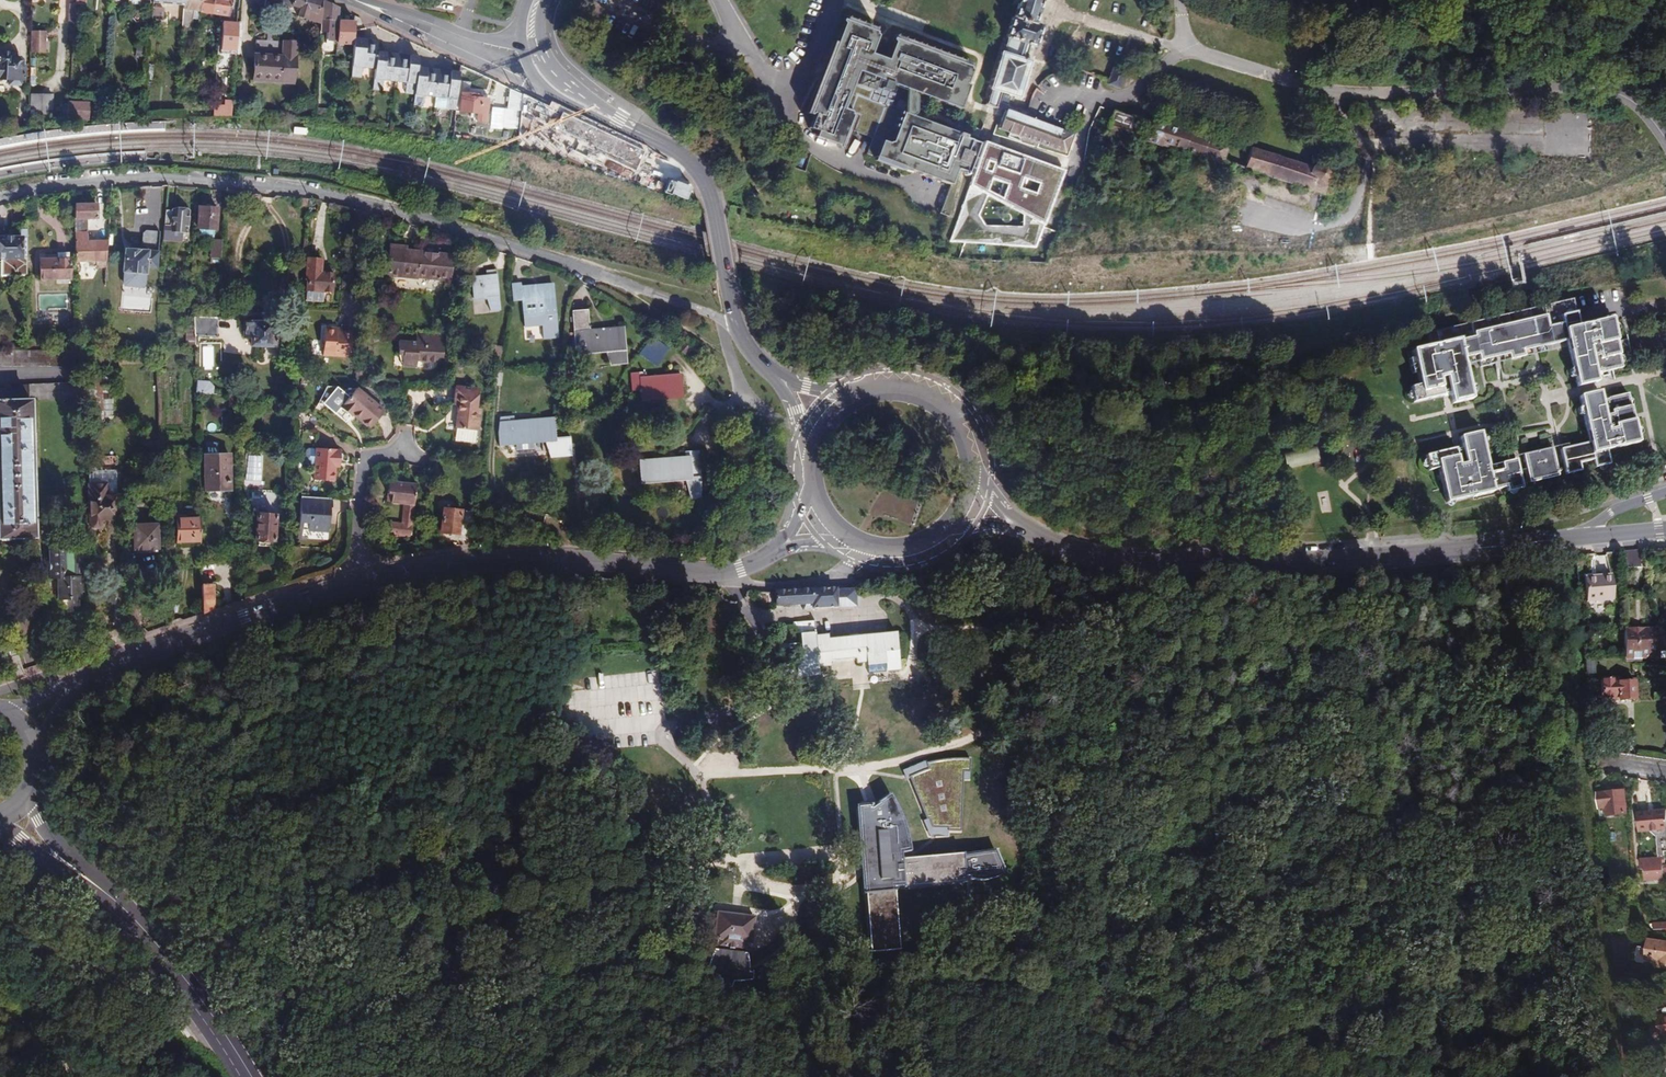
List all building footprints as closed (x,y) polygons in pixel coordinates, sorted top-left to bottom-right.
[(227,17),(231,0),(153,0),(153,2),(184,5),(183,9),(227,17)] [(264,7),(282,10),(282,8),(289,8),(291,7),(299,9),(297,18),(304,20),(307,11),(314,14),(316,8),(319,0),(264,0),(264,7)] [(1001,92),(1020,98),(1031,60),(1026,59),(1030,46),(1035,48),(1042,26),(1035,24),(1041,5),(1042,0),(1020,0),(1014,18),(1012,17),(990,89),(992,89),(986,107),(996,109),(1001,92)] [(361,67),(374,68),(373,79),(372,89),(381,90),(383,80),(406,82),(405,93),(414,94),(417,67),(418,56),(411,56),(411,60),(408,60),(385,57),(383,57),(383,53),(376,52),(377,45),(363,44),(363,39),(353,38),(354,22),(346,21),(337,21),(338,8),(325,3),(321,1),(321,9),(320,25),(320,31),(327,32),(326,40),(336,41),(336,42),(353,44),(351,76),(360,77),(361,67)] [(152,7),(151,18),(163,19),(163,8),(152,7)] [(307,11),(304,20),(320,25),(321,9),(316,8),(314,14),(307,11)] [(235,53),(237,22),(221,21),(219,52),(235,53)] [(868,154),(951,185),(955,174),(966,179),(979,144),(965,138),(966,136),(890,108),(899,86),(960,109),(965,95),(962,94),(965,85),(967,85),(972,71),(970,69),(970,67),(895,40),(888,60),(871,54),(878,36),(876,34),(876,32),(845,21),(837,43),(840,43),(833,75),(825,73),(810,111),(816,113),(810,128),(819,132),(817,135),(836,142),(842,127),(873,138),(868,154)] [(30,32),(30,52),(45,52),(45,32),(30,32)] [(293,83),(296,43),(255,40),(253,77),(280,78),(280,82),(293,83)] [(1030,46),(1026,59),(1031,60),(1035,48),(1030,46)] [(9,80),(8,86),(22,86),(23,67),(21,67),(21,62),(18,58),(13,58),(13,54),(11,52),(0,51),(0,79),(9,80)] [(432,69),(417,67),(414,94),(413,105),(422,106),(424,95),(435,96),(435,108),(456,110),(460,73),(446,71),(432,69)] [(1108,85),(1120,89),(1125,73),(1113,68),(1108,85)] [(522,95),(509,89),(506,109),(505,108),(502,129),(518,129),(522,95)] [(476,95),(460,93),(458,112),(477,113),(476,121),(485,122),(487,99),(486,99),(482,99),(476,98),(476,95)] [(52,95),(31,94),(30,119),(52,119),(52,95)] [(89,120),(90,102),(68,101),(67,119),(89,120)] [(214,108),(213,116),(231,116),(232,107),(214,106),(214,108)] [(316,109),(316,117),(331,120),(332,111),(316,109)] [(1000,129),(1066,153),(1073,136),(1006,111),(1000,129)] [(1109,126),(1137,136),(1142,120),(1114,111),(1109,126)] [(1153,122),(1146,142),(1161,147),(1162,143),(1222,163),(1227,147),(1153,122)] [(1135,143),(1137,136),(1109,126),(1107,134),(1135,143)] [(1065,170),(985,140),(949,239),(1033,246),(1065,170)] [(1244,169),(1323,194),(1326,186),(1327,185),(1328,184),(1329,184),(1330,183),(1330,182),(1331,181),(1332,180),(1332,179),(1333,178),(1333,177),(1333,176),(1334,174),(1334,173),(1334,172),(1333,171),(1333,170),(1333,168),(1332,167),(1331,167),(1331,166),(1330,165),(1329,164),(1328,163),(1327,163),(1326,162),(1324,162),(1323,162),(1322,161),(1321,161),(1320,162),(1318,162),(1317,162),(1316,162),(1315,163),(1314,164),(1313,164),(1312,165),(1311,166),(1311,167),(1251,147),(1244,169)] [(1334,188),(1326,186),(1323,194),(1332,196),(1334,188)] [(74,204),(75,261),(107,261),(108,241),(87,241),(86,218),(95,218),(95,204),(74,204)] [(198,207),(197,228),(216,229),(218,208),(198,207)] [(165,210),(164,226),(170,227),(169,231),(187,232),(189,212),(165,210)] [(149,227),(149,213),(136,213),(136,227),(149,227)] [(214,229),(203,228),(202,239),(213,240),(214,229)] [(0,237),(0,259),(2,259),(2,275),(27,275),(27,258),(22,258),(22,238),(27,238),(27,230),(20,230),(20,237),(0,237)] [(213,240),(212,256),(222,257),(223,241),(213,240)] [(406,247),(390,245),(387,275),(418,278),(418,277),(450,280),(452,255),(435,253),(426,252),(406,250),(406,247)] [(123,272),(145,274),(146,267),(156,268),(157,252),(125,249),(123,272)] [(39,280),(71,279),(71,258),(70,258),(69,253),(58,253),(58,258),(38,259),(39,280)] [(322,259),(308,258),(306,279),(308,279),(307,290),(332,292),(333,280),(320,279),(322,259)] [(470,288),(471,298),(484,297),(488,311),(498,310),(495,270),(485,271),(485,276),(470,277),(470,283),(470,288)] [(523,315),(556,312),(554,291),(553,291),(553,284),(543,285),(543,292),(521,294),(523,315)] [(332,292),(307,290),(306,301),(332,303),(332,292)] [(1449,405),(1470,400),(1462,366),(1461,360),(1475,357),(1476,363),(1483,361),(1491,360),(1488,346),(1495,344),(1498,358),(1505,357),(1506,362),(1521,359),(1520,353),(1527,352),(1524,338),(1531,336),(1534,350),(1542,348),(1563,343),(1573,388),(1593,384),(1592,375),(1598,374),(1598,375),(1630,368),(1626,351),(1614,353),(1612,344),(1608,327),(1582,333),(1580,328),(1576,329),(1569,301),(1426,334),(1429,347),(1409,352),(1417,386),(1406,389),(1410,404),(1441,397),(1441,396),(1447,394),(1449,405)] [(575,354),(605,351),(610,365),(623,364),(623,327),(589,330),(587,309),(571,311),(575,354)] [(217,317),(194,317),(194,330),(194,336),(216,337),(217,317)] [(1607,322),(1580,328),(1582,333),(1608,327),(1607,322)] [(252,339),(251,346),(276,347),(276,336),(271,336),(271,323),(244,323),(244,336),(252,336),(252,339)] [(337,329),(324,328),(322,355),(345,357),(345,356),(350,356),(351,332),(342,331),(337,331),(337,329)] [(186,344),(195,344),(194,336),(194,330),(185,330),(186,344)] [(442,363),(444,337),(418,335),(418,342),(399,341),(398,355),(403,355),(403,366),(416,367),(417,361),(442,363)] [(1524,338),(1527,352),(1534,350),(1531,336),(1524,338)] [(669,348),(652,337),(640,354),(656,366),(669,348)] [(1612,344),(1614,353),(1626,351),(1624,341),(1612,344)] [(682,342),(677,348),(685,355),(690,350),(682,342)] [(1488,346),(1491,360),(1498,358),(1495,344),(1488,346)] [(494,362),(502,363),(504,346),(496,345),(494,362)] [(1520,353),(1521,359),(1543,354),(1542,348),(1534,350),(1527,352),(1520,353)] [(0,350),(0,367),(78,366),(77,350),(0,350)] [(1475,357),(1461,360),(1462,366),(1476,363),(1475,357)] [(1485,367),(1506,362),(1505,357),(1498,358),(1491,360),(1483,361),(1485,367)] [(355,372),(355,380),(364,380),(364,373),(355,372)] [(495,372),(494,386),(509,387),(510,374),(495,372)] [(640,389),(641,399),(683,395),(681,374),(645,377),(645,372),(630,373),(631,389),(640,389)] [(197,381),(196,394),(213,395),(214,387),(209,381),(197,381)] [(0,385),(0,535),(0,539),(36,537),(31,400),(77,398),(77,382),(0,385)] [(477,388),(457,386),(454,405),(459,406),(456,428),(477,431),(480,409),(475,408),(477,388)] [(384,411),(357,388),(340,408),(351,417),(353,415),(369,429),(384,411)] [(1598,402),(1596,393),(1576,397),(1586,443),(1558,449),(1564,474),(1579,471),(1577,463),(1590,460),(1592,468),(1607,464),(1604,450),(1635,443),(1624,394),(1604,399),(1605,400),(1598,402)] [(570,437),(555,439),(554,418),(514,421),(514,416),(500,417),(498,434),(499,446),(511,445),(511,443),(544,440),(549,457),(572,455),(570,437)] [(477,431),(456,428),(454,441),(475,444),(477,431)] [(336,450),(336,449),(316,448),(318,431),(307,430),(305,447),(316,448),(314,480),(334,481),(335,467),(339,467),(340,451),(336,450)] [(1486,473),(1485,467),(1477,433),(1457,438),(1459,449),(1453,451),(1452,449),(1422,456),(1426,471),(1436,469),(1444,503),(1491,493),(1491,491),(1504,488),(1505,492),(1520,488),(1513,460),(1499,464),(1500,470),(1486,473)] [(1550,449),(1521,456),(1527,484),(1557,478),(1550,449)] [(639,462),(641,482),(685,479),(691,499),(701,499),(701,474),(699,451),(684,452),(685,455),(686,455),(686,458),(639,462)] [(204,454),(205,491),(231,490),(230,454),(204,454)] [(263,485),(264,455),(248,454),(247,484),(263,485)] [(1485,467),(1486,473),(1500,470),(1499,464),(1485,467)] [(116,471),(96,471),(98,468),(95,465),(91,465),(89,469),(92,472),(92,475),(89,475),(91,528),(101,527),(101,521),(118,520),(116,471)] [(388,534),(410,536),(416,485),(388,482),(386,502),(404,504),(402,524),(389,522),(388,534)] [(332,507),(332,498),(301,496),(298,540),(308,541),(308,531),(329,532),(331,507),(332,507)] [(443,508),(440,533),(458,534),(461,510),(443,508)] [(256,514),(255,540),(275,541),(276,515),(256,514)] [(200,542),(199,517),(175,518),(176,543),(200,542)] [(133,525),(133,550),(158,549),(157,524),(133,525)] [(75,579),(74,549),(48,550),(49,580),(57,579),(75,579)] [(1637,552),(1620,552),(1621,570),(1638,569),(1637,552)] [(1610,602),(1608,576),(1581,578),(1583,603),(1610,602)] [(75,579),(57,579),(58,601),(81,600),(80,592),(83,592),(83,583),(80,583),(80,579),(75,579)] [(201,584),(202,614),(215,610),(214,583),(201,584)] [(834,589),(787,592),(774,593),(775,607),(785,606),(802,605),(802,611),(813,611),(813,609),(835,607),(835,606),(853,605),(852,591),(834,592),(834,589)] [(819,620),(797,623),(798,640),(801,639),(802,654),(803,662),(795,663),(796,677),(819,675),(818,667),(830,666),(829,662),(829,659),(855,657),(855,660),(855,664),(865,663),(865,664),(887,662),(888,672),(899,671),(896,634),(831,639),(831,635),(820,636),(819,620)] [(1622,636),(1622,659),(1654,658),(1654,642),(1643,642),(1643,636),(1622,636)] [(1654,642),(1654,658),(1664,658),(1664,641),(1654,642)] [(23,674),(15,644),(0,649),(0,656),(1,661),(4,660),(10,678),(23,674)] [(1583,659),(1584,674),(1593,674),(1592,658),(1583,659)] [(792,666),(793,678),(796,677),(795,663),(787,664),(792,666)] [(793,678),(792,666),(787,664),(777,664),(779,679),(793,678)] [(1593,684),(1594,698),(1598,698),(1598,699),(1599,699),(1611,698),(1611,701),(1634,699),(1633,687),(1632,682),(1628,682),(1620,682),(1620,679),(1609,680),(1607,679),(1601,679),(1600,681),(1597,681),(1597,684),(1593,684)] [(1611,698),(1599,699),(1600,705),(1602,707),(1609,707),(1611,704),(1611,701),(1611,698)] [(1110,719),(1103,707),(1086,717),(1092,727),(1110,719)] [(968,776),(968,763),(956,763),(947,763),(937,765),(926,768),(927,772),(909,780),(927,822),(929,821),(933,830),(949,830),(949,834),(960,833),(961,776),(968,776)] [(1593,793),(1596,818),(1602,818),(1602,815),(1623,813),(1620,790),(1593,793)] [(869,806),(856,807),(861,855),(865,894),(871,952),(901,949),(894,886),(965,880),(964,875),(969,875),(970,877),(974,878),(978,878),(981,878),(986,878),(989,877),(994,877),(997,877),(1001,876),(1005,874),(1003,851),(971,854),(971,853),(910,858),(909,852),(919,851),(918,848),(916,842),(913,835),(911,829),(908,824),(904,818),(900,812),(896,806),(892,801),(888,797),(879,803),(880,806),(870,809),(869,806)] [(588,818),(598,829),(604,823),(602,821),(605,817),(598,809),(588,818)] [(1634,833),(1648,832),(1653,837),(1654,858),(1637,859),(1638,870),(1641,869),(1642,880),(1660,879),(1659,869),(1659,868),(1662,867),(1661,852),(1665,852),(1665,841),(1664,811),(1633,814),(1634,833)] [(732,915),(716,913),(713,940),(717,940),(716,950),(714,949),(710,960),(707,971),(707,976),(717,979),(721,980),(721,987),(731,988),(734,982),(742,981),(753,980),(753,971),(752,971),(752,972),(750,972),(750,966),(748,956),(747,953),(745,953),(747,944),(751,944),(754,917),(732,915)] [(1644,939),(1641,959),(1655,962),(1654,968),(1665,970),(1665,943),(1644,939)] [(1656,1038),(1665,1037),(1665,1018),(1661,1019),(1662,1021),(1653,1023),(1656,1038)] [(190,1038),(183,1029),(180,1032),(187,1040),(190,1038)]
